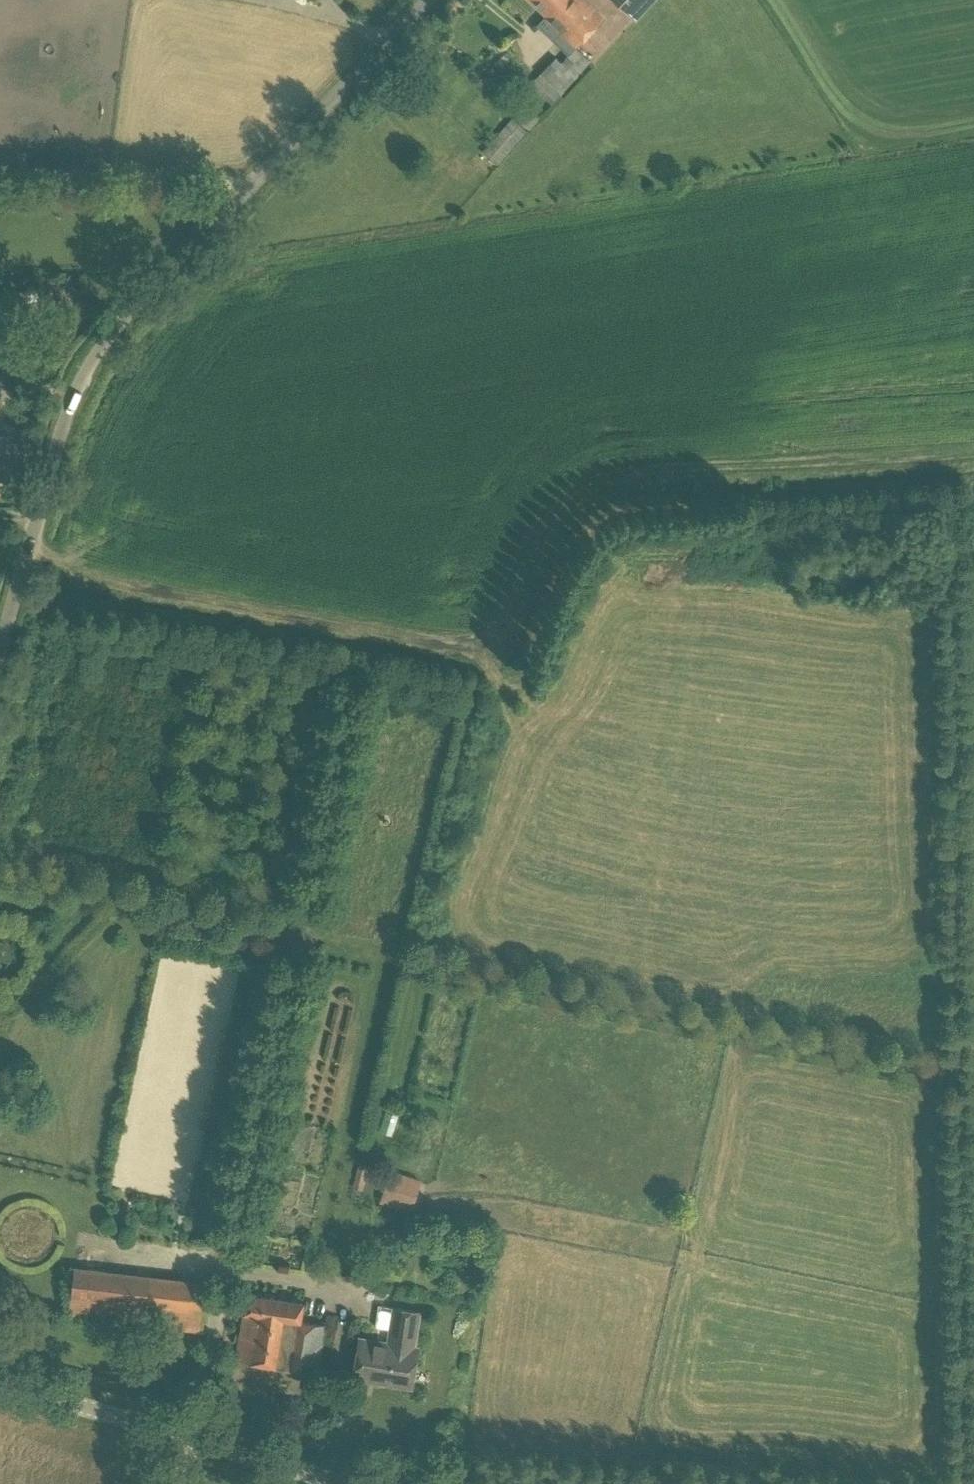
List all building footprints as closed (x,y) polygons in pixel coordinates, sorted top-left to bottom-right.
[(556,0),(530,0),(546,15),(537,24),(569,54),(562,62),(556,57),(540,74),(530,83),(552,104),(561,95),(591,62),(575,47),(565,37),(579,23),(556,0)] [(575,47),(604,17),(585,0),(556,0),(579,23),(565,37),(575,47)] [(626,13),(638,0),(613,0),(626,13)] [(626,13),(635,21),(655,0),(638,0),(626,13)] [(482,151),(497,165),(514,147),(528,131),(521,125),(512,117),(498,133),(482,151)] [(5,479),(9,436),(0,435),(0,479),(5,479)] [(391,1131),(398,1108),(381,1103),(375,1126),(391,1131)] [(354,1186),(363,1189),(368,1172),(360,1169),(354,1186)] [(384,1197),(409,1205),(418,1180),(392,1172),(384,1197)] [(68,1316),(201,1331),(207,1283),(74,1266),(68,1316)] [(236,1360),(317,1373),(324,1326),(300,1322),(303,1302),(246,1294),(236,1360)] [(352,1378),(378,1382),(376,1390),(410,1395),(417,1356),(413,1355),(418,1312),(394,1308),(388,1344),(358,1339),(352,1378)]
